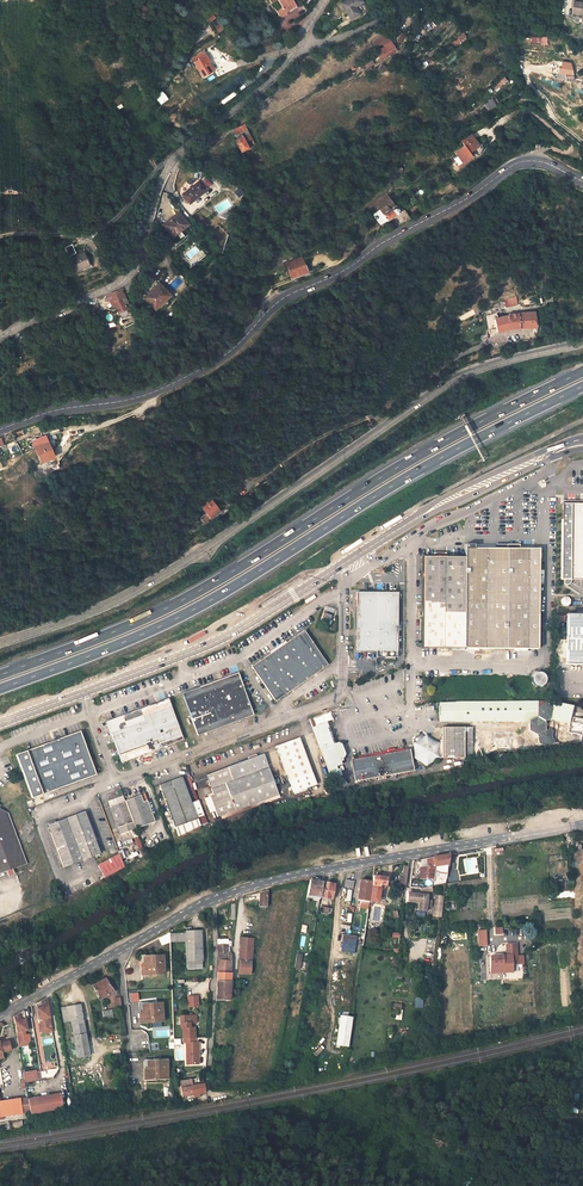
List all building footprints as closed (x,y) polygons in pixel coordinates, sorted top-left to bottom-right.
[(292,0),(268,0),(271,5),(277,1),(282,8),(276,12),(280,19),(297,8),(292,0)] [(348,21),(357,15),(353,9),(361,4),(359,0),(348,0),(339,5),(348,21)] [(573,15),(582,16),(582,5),(574,4),(573,15)] [(220,25),(214,29),(217,34),(223,29),(220,25)] [(463,32),(453,40),(457,45),(467,37),(463,32)] [(381,60),(396,51),(391,42),(376,51),(381,60)] [(194,58),(204,77),(212,72),(207,63),(208,62),(203,53),(194,58)] [(363,64),(366,69),(374,64),(368,54),(360,60),(363,64)] [(363,64),(360,60),(350,66),(352,71),(363,64)] [(381,63),(378,68),(383,72),(387,66),(381,63)] [(572,75),(562,73),(560,83),(574,86),(572,75)] [(506,80),(493,88),(496,93),(509,85),(506,80)] [(162,91),(155,97),(161,104),(168,98),(162,91)] [(206,108),(214,103),(208,94),(200,99),(206,108)] [(488,114),(498,108),(495,103),(485,109),(488,114)] [(234,137),(241,151),(256,145),(246,124),(234,129),(237,135),(234,137)] [(467,155),(478,148),(470,137),(460,144),(462,148),(453,154),(456,158),(452,161),(457,168),(470,159),(467,155)] [(182,198),(188,206),(206,193),(205,191),(211,187),(206,181),(200,185),(199,184),(182,198)] [(239,187),(234,192),(239,197),(244,192),(239,187)] [(366,208),(375,223),(396,211),(387,196),(366,208)] [(163,229),(171,238),(185,226),(176,215),(171,220),(172,222),(163,229)] [(200,227),(207,222),(201,215),(195,220),(200,227)] [(169,251),(172,248),(166,239),(162,241),(169,251)] [(169,251),(162,241),(159,246),(165,254),(169,251)] [(196,246),(185,256),(189,260),(186,263),(191,268),(205,255),(196,246)] [(70,257),(75,270),(90,264),(84,251),(70,257)] [(283,265),(289,278),(305,270),(299,258),(283,265)] [(145,299),(156,310),(169,296),(158,286),(145,299)] [(131,311),(119,290),(109,294),(112,301),(110,302),(112,307),(115,306),(118,313),(125,309),(126,312),(127,313),(131,311)] [(515,296),(505,298),(508,306),(517,304),(515,296)] [(524,306),(536,303),(535,297),(523,300),(524,306)] [(86,306),(89,314),(97,312),(94,305),(92,304),(86,306)] [(486,316),(488,333),(510,328),(534,325),(533,311),(509,314),(509,315),(498,317),(497,314),(486,316)] [(11,433),(14,438),(24,434),(21,428),(11,433)] [(31,440),(40,461),(54,455),(44,434),(31,440)] [(350,443),(355,439),(352,434),(347,438),(350,443)] [(199,514),(204,521),(219,510),(212,499),(203,505),(206,510),(199,514)] [(562,504),(561,578),(570,578),(582,578),(582,504),(562,504)] [(465,554),(463,644),(536,645),(537,546),(474,546),(474,540),(466,540),(465,554)] [(421,643),(463,644),(465,554),(423,554),(421,643)] [(357,591),(356,650),(399,650),(399,592),(357,591)] [(564,607),(567,607),(570,604),(570,601),(567,597),(564,597),(561,600),(561,604),(564,607)] [(566,614),(566,664),(582,664),(582,614),(566,614)] [(253,664),(276,699),(328,663),(306,629),(253,664)] [(182,692),(198,734),(254,713),(238,671),(182,692)] [(536,686),(538,686),(541,686),(543,685),(544,683),(545,681),(545,678),(544,676),(543,674),(541,673),(538,672),(536,673),(534,674),(532,676),(531,678),(531,681),(532,683),(534,685),(536,686)] [(107,720),(122,761),(184,738),(168,697),(107,720)] [(443,702),(440,706),(442,713),(440,715),(442,721),(530,721),(531,730),(539,734),(546,730),(546,721),(550,719),(582,727),(582,709),(554,703),(545,701),(443,702)] [(341,775),(339,771),(338,769),(342,768),(340,764),(343,763),(340,756),(337,749),(327,721),(314,726),(333,778),(341,775)] [(472,758),(472,728),(441,728),(441,742),(441,758),(472,758)] [(16,755),(31,797),(96,773),(81,732),(16,755)] [(425,736),(417,741),(413,743),(415,748),(415,753),(415,757),(420,760),(425,763),(427,766),(432,762),(438,759),(441,758),(441,742),(438,741),(433,738),(428,735),(425,736)] [(295,792),(318,784),(300,737),(277,745),(295,792)] [(410,749),(351,759),(356,781),(414,771),(410,749)] [(204,797),(208,809),(214,807),(216,811),(217,815),(280,795),(265,753),(206,774),(213,793),(204,797)] [(191,802),(181,776),(159,785),(175,826),(178,834),(200,824),(197,817),(197,816),(205,812),(200,799),(191,802)] [(109,805),(126,799),(124,792),(107,799),(109,805)] [(137,827),(151,822),(142,801),(147,799),(144,792),(126,799),(137,827)] [(126,799),(109,805),(120,833),(137,827),(126,799)] [(142,801),(151,822),(155,820),(147,799),(142,801)] [(28,864),(10,812),(1,807),(2,806),(0,805),(0,874),(28,864)] [(48,823),(63,865),(100,852),(85,809),(48,823)] [(200,824),(208,820),(205,812),(197,816),(197,817),(200,824)] [(574,850),(581,849),(581,844),(578,844),(577,841),(573,841),(573,844),(574,845),(574,850)] [(104,876),(123,865),(124,865),(119,852),(98,864),(104,876)] [(449,854),(441,855),(433,857),(434,866),(435,866),(448,864),(449,854)] [(420,879),(433,878),(434,877),(435,866),(434,866),(433,857),(429,858),(426,859),(427,866),(420,868),(420,871),(420,879)] [(406,884),(408,866),(404,866),(402,879),(399,879),(398,883),(406,884)] [(446,875),(434,877),(433,878),(432,886),(445,884),(446,875)] [(373,876),(372,882),(370,896),(370,900),(377,902),(378,897),(379,886),(379,884),(385,885),(386,878),(373,876)] [(309,894),(320,896),(323,882),(310,879),(307,897),(309,897),(309,894)] [(354,889),(355,880),(347,879),(346,887),(354,889)] [(370,896),(372,882),(361,880),(358,900),(370,901),(370,900),(370,896)] [(334,884),(323,882),(320,896),(324,897),(324,900),(328,900),(328,898),(332,898),(334,884)] [(266,906),(268,890),(261,891),(259,906),(266,906)] [(419,910),(426,911),(427,895),(409,894),(408,902),(419,903),(419,910)] [(444,897),(437,896),(435,911),(442,912),(444,897)] [(204,928),(188,928),(189,959),(205,958),(204,928)] [(171,930),(161,935),(164,942),(172,939),(171,930)] [(486,930),(477,931),(478,947),(487,946),(486,930)] [(344,934),(340,952),(353,955),(357,937),(344,934)] [(242,937),(239,973),(251,974),(254,938),(242,937)] [(218,954),(228,954),(227,944),(217,944),(217,951),(218,954)] [(512,971),(512,964),(512,956),(516,956),(516,944),(506,945),(506,956),(489,957),(490,973),(512,971)] [(166,971),(165,953),(153,953),(153,954),(147,954),(147,962),(146,962),(146,972),(166,971)] [(228,954),(218,954),(221,960),(218,967),(216,1000),(229,1000),(232,954),(228,954)] [(302,955),(297,954),(294,969),(300,970),(302,955)] [(109,979),(107,976),(102,979),(100,976),(93,980),(100,993),(115,986),(112,978),(109,979)] [(201,993),(191,994),(192,1005),(201,1004),(201,993)] [(43,1016),(44,1020),(45,1026),(53,1025),(48,995),(38,1001),(40,1016),(43,1016)] [(165,1018),(164,1000),(151,1001),(151,1002),(145,1002),(146,1010),(144,1010),(145,1020),(165,1018)] [(77,1034),(89,1032),(83,1002),(71,1005),(64,1006),(67,1021),(74,1020),(77,1034)] [(113,1004),(104,1005),(105,1013),(114,1012),(113,1004)] [(25,1008),(15,1013),(19,1040),(27,1038),(26,1032),(26,1028),(29,1027),(25,1008)] [(196,1020),(196,1013),(183,1013),(183,1025),(185,1025),(185,1036),(198,1036),(198,1025),(193,1025),(193,1020),(196,1020)] [(348,1047),(352,1018),(340,1016),(336,1045),(348,1047)] [(45,1026),(44,1020),(40,1021),(41,1027),(46,1030),(54,1028),(53,1025),(45,1026)] [(27,1038),(19,1040),(20,1043),(28,1042),(31,1038),(30,1031),(26,1032),(27,1038)] [(93,1054),(89,1032),(77,1034),(78,1035),(75,1036),(76,1041),(79,1040),(82,1056),(93,1054)] [(198,1040),(198,1036),(185,1036),(185,1040),(188,1040),(188,1061),(201,1061),(200,1040),(198,1040)] [(13,1048),(11,1039),(2,1041),(0,1042),(0,1051),(13,1048)] [(149,1076),(169,1076),(169,1057),(156,1058),(150,1058),(150,1066),(149,1066),(149,1076)] [(193,1085),(181,1087),(183,1098),(206,1094),(204,1085),(204,1081),(201,1077),(198,1078),(200,1084),(193,1085)] [(180,1081),(181,1087),(193,1085),(192,1079),(180,1081)] [(63,1090),(30,1096),(32,1111),(66,1105),(63,1090)] [(22,1095),(3,1098),(6,1113),(24,1110),(22,1095)]
